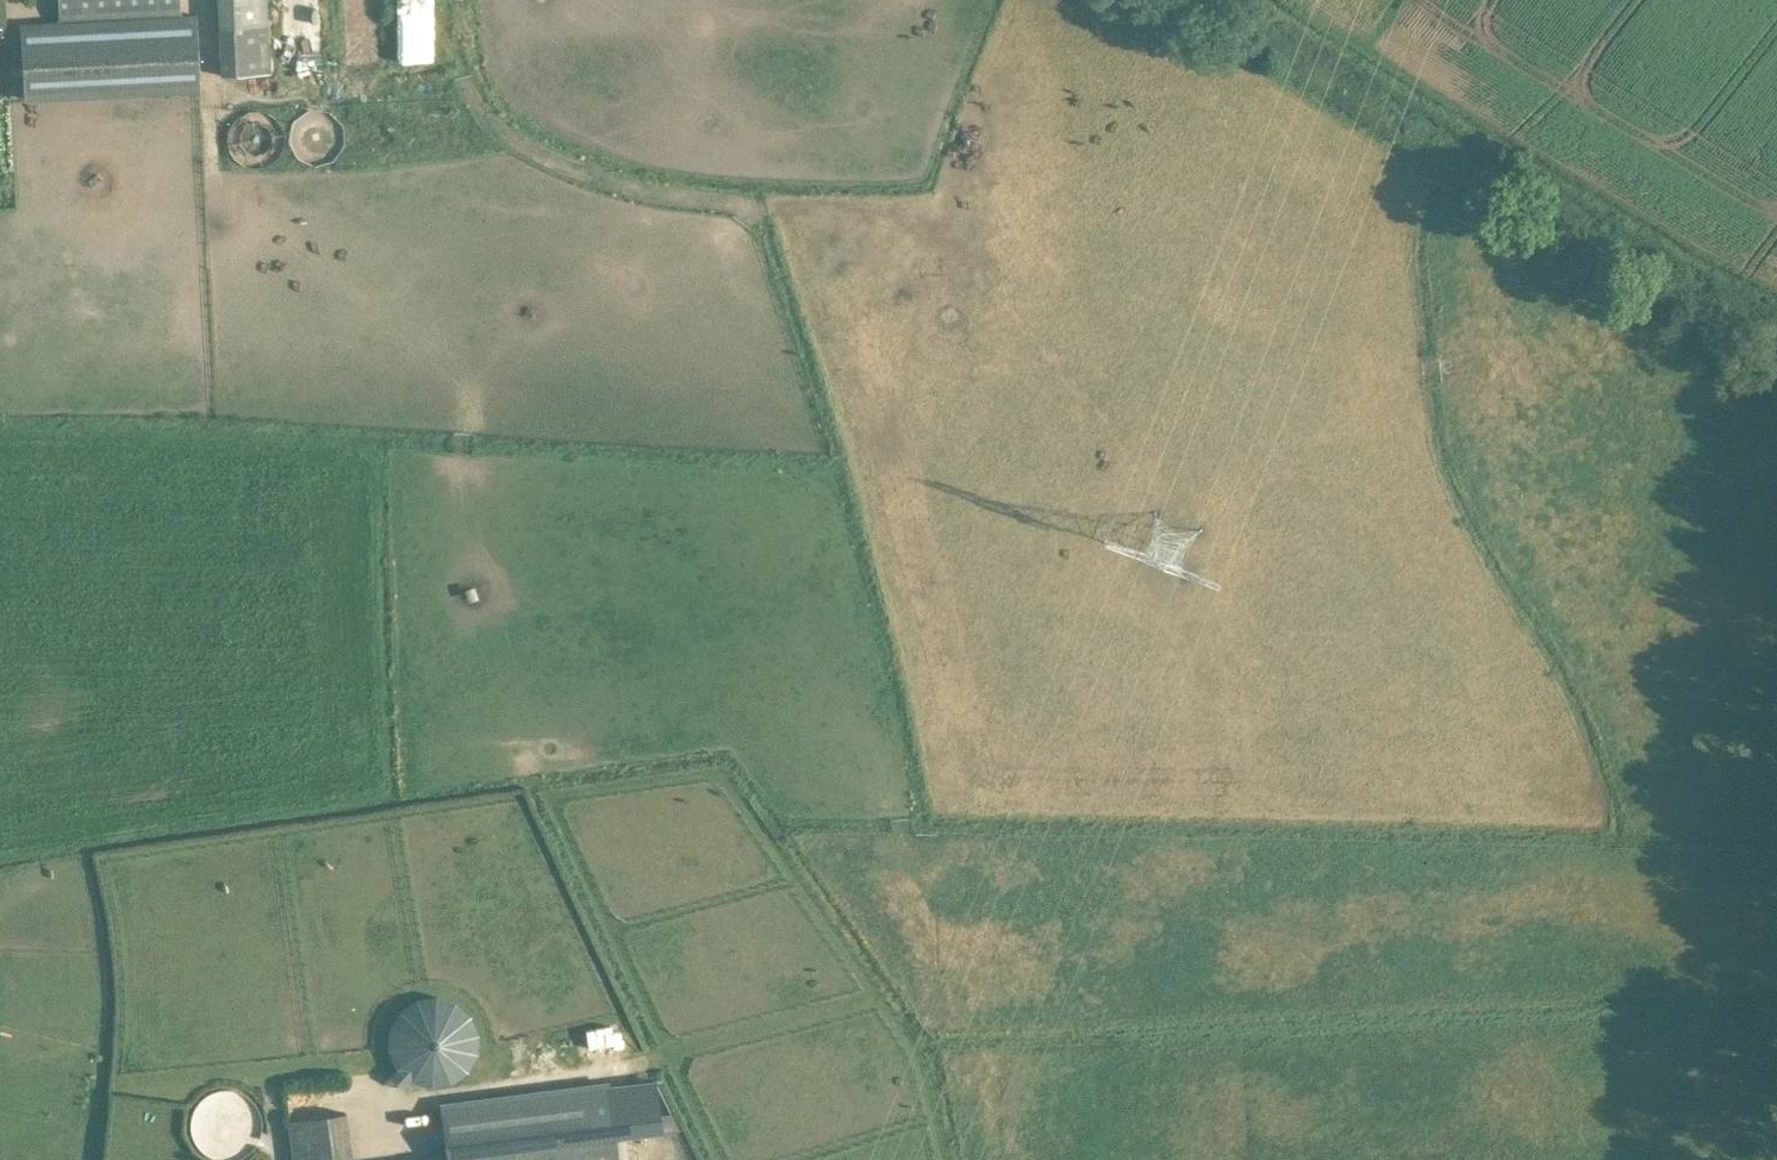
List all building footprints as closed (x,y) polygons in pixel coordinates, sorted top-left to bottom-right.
[(179,0),(58,0),(59,20),(20,22),(24,99),(198,90),(194,13),(180,14),(179,0)] [(271,72),(268,24),(267,0),(218,0),(221,74),(271,72)] [(283,16),(295,16),(295,37),(320,36),(319,0),(283,0),(283,16)] [(399,1065),(390,1076),(402,1087),(412,1076),(413,1077),(415,1078),(418,1079),(421,1080),(424,1081),(427,1082),(430,1082),(433,1082),(436,1082),(439,1082),(442,1081),(445,1080),(448,1079),(451,1078),(454,1077),(456,1075),(459,1074),(461,1072),(463,1070),(466,1067),(468,1065),(469,1063),(471,1060),(472,1057),(473,1054),(474,1051),(475,1048),(476,1045),(476,1042),(476,1039),(476,1036),(476,1033),(475,1030),(475,1027),(474,1024),(472,1022),(471,1019),(470,1016),(468,1014),(466,1011),(464,1009),(462,1007),(459,1005),(457,1003),(454,1002),(451,1000),(448,999),(446,998),(443,997),(440,997),(437,996),(433,996),(430,996),(427,997),(424,997),(421,998),(418,999),(416,1000),(413,1001),(410,1003),(408,1005),(405,1007),(403,1009),(401,1011),(399,1013),(397,1016),(396,1018),(394,1021),(393,1024),(392,1027),(391,1030),(391,1033),(390,1036),(390,1039),(390,1042),(391,1045),(391,1048),(392,1051),(393,1054),(394,1057),(395,1060),(397,1062),(399,1065)] [(430,1159),(620,1159),(617,1136),(610,1084),(438,1106),(445,1158),(430,1159)] [(346,1110),(288,1118),(294,1159),(353,1159),(346,1110)] [(672,1111),(661,1113),(663,1131),(680,1128),(672,1111)]
